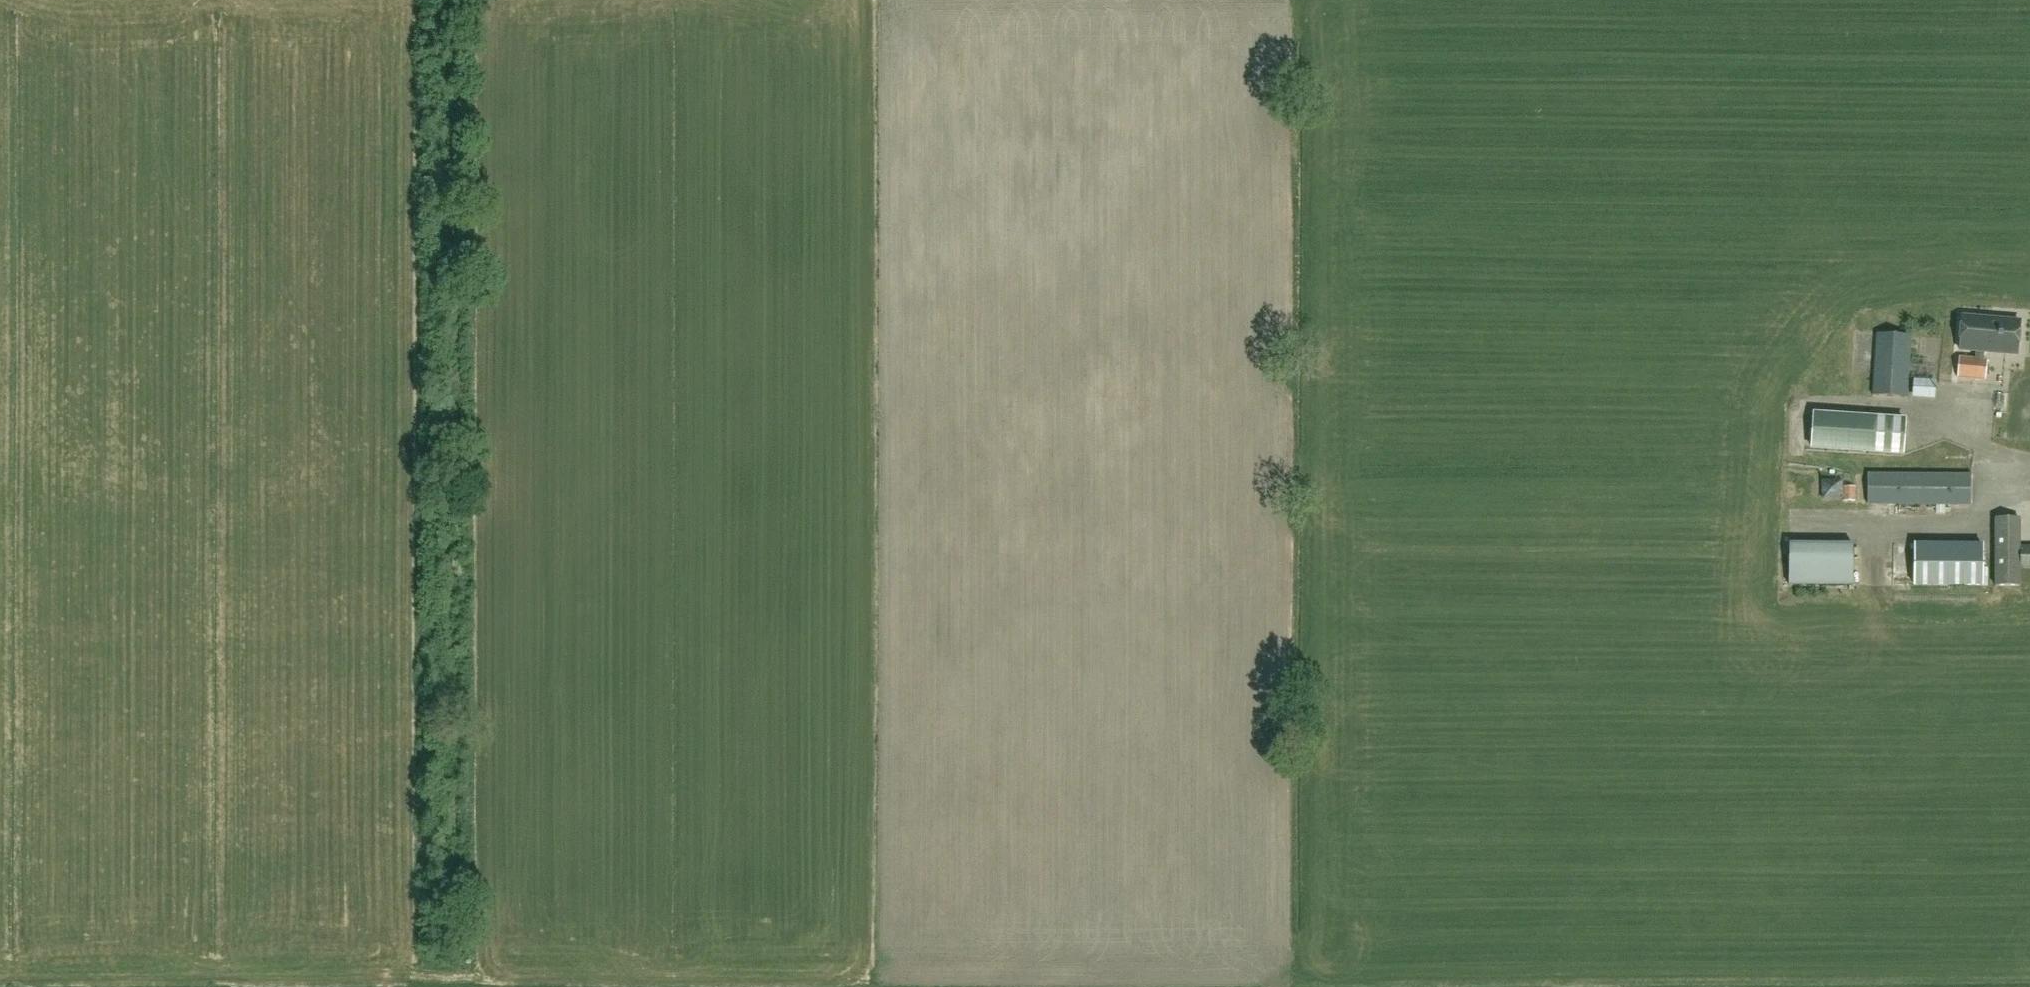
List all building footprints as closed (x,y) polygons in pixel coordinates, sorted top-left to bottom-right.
[(1976,351),(1975,358),(1960,357),(1958,376),(1986,379),(1987,359),(1984,359),(1984,352),(2017,354),(2020,321),(1962,317),(1960,350),(1976,351)] [(1877,332),(1873,394),(1907,396),(1911,335),(1877,332)] [(1936,398),(1937,379),(1913,378),(1912,397),(1936,398)] [(1905,421),(1814,415),(1811,447),(1903,453),(1905,421)] [(1971,505),(1971,474),(1867,473),(1867,505),(1936,505),(1936,513),(1945,513),(1945,505),(1971,505)] [(1844,487),(1844,501),(1856,501),(1856,487),(1844,487)] [(1995,518),(1995,586),(2020,586),(2019,569),(2029,569),(2029,546),(2019,546),(2019,518),(1995,518)] [(1983,544),(1915,544),(1915,585),(1983,585),(1983,544)] [(1855,546),(1790,546),(1790,585),(1855,585),(1855,546)]
